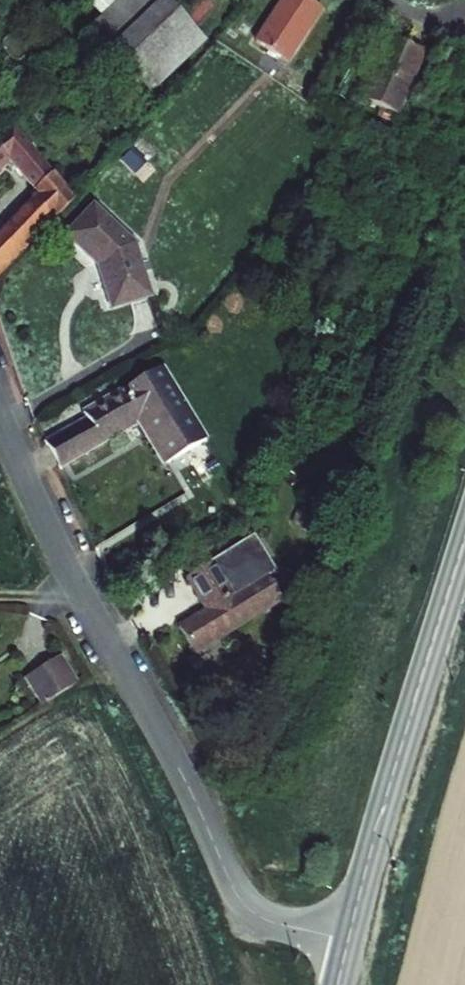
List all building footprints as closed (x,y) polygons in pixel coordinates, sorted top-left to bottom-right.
[(284,2),(251,53),(280,74),(316,21),(284,2)] [(151,15),(97,69),(138,109),(192,55),(151,15)] [(376,50),(351,111),(394,129),(419,67),(376,50)] [(0,143),(0,176),(16,163),(0,143)] [(133,145),(112,168),(127,183),(149,159),(133,145)] [(78,197),(61,177),(0,234),(0,278),(78,197)] [(85,212),(56,241),(82,269),(89,263),(96,273),(93,277),(106,315),(143,303),(126,248),(85,212)] [(93,421),(43,447),(59,474),(148,425),(172,467),(205,447),(163,373),(91,412),(93,421)] [(191,615),(165,629),(182,660),(274,607),(244,558),(220,572),(214,563),(177,585),(191,615)] [(48,663),(18,683),(37,713),(68,689),(48,663)]
